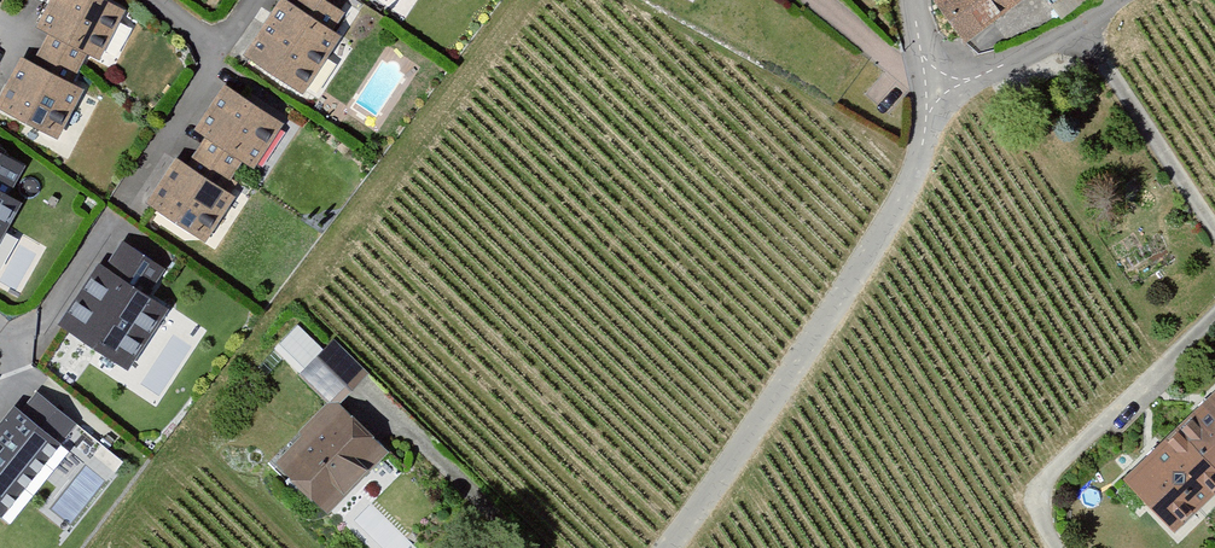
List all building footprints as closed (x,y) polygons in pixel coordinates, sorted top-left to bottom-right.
[(97,0),(56,0),(39,36),(49,40),(36,66),(26,61),(2,113),(65,142),(87,97),(74,91),(90,58),(104,65),(128,15),(97,0)] [(319,0),(299,0),(295,7),(288,2),(249,61),(309,101),(349,40),(338,33),(347,18),(319,0)] [(947,1),(943,7),(975,51),(1045,0),(947,0),(947,1)] [(226,90),(196,137),(207,144),(189,171),(180,166),(153,208),(214,248),(243,203),(229,194),(247,166),(258,174),(287,129),(226,90)] [(0,149),(0,238),(22,200),(8,192),(25,163),(0,149)] [(164,267),(121,238),(105,263),(101,261),(61,322),(128,366),(169,304),(148,291),(164,267)] [(273,354),(334,411),(278,471),(333,522),(394,456),(343,410),(370,381),(335,350),(328,358),(297,329),(273,354)] [(38,389),(22,409),(14,402),(0,419),(0,512),(2,514),(77,421),(38,389)] [(1129,487),(1185,542),(1214,511),(1214,400),(1129,487)]
